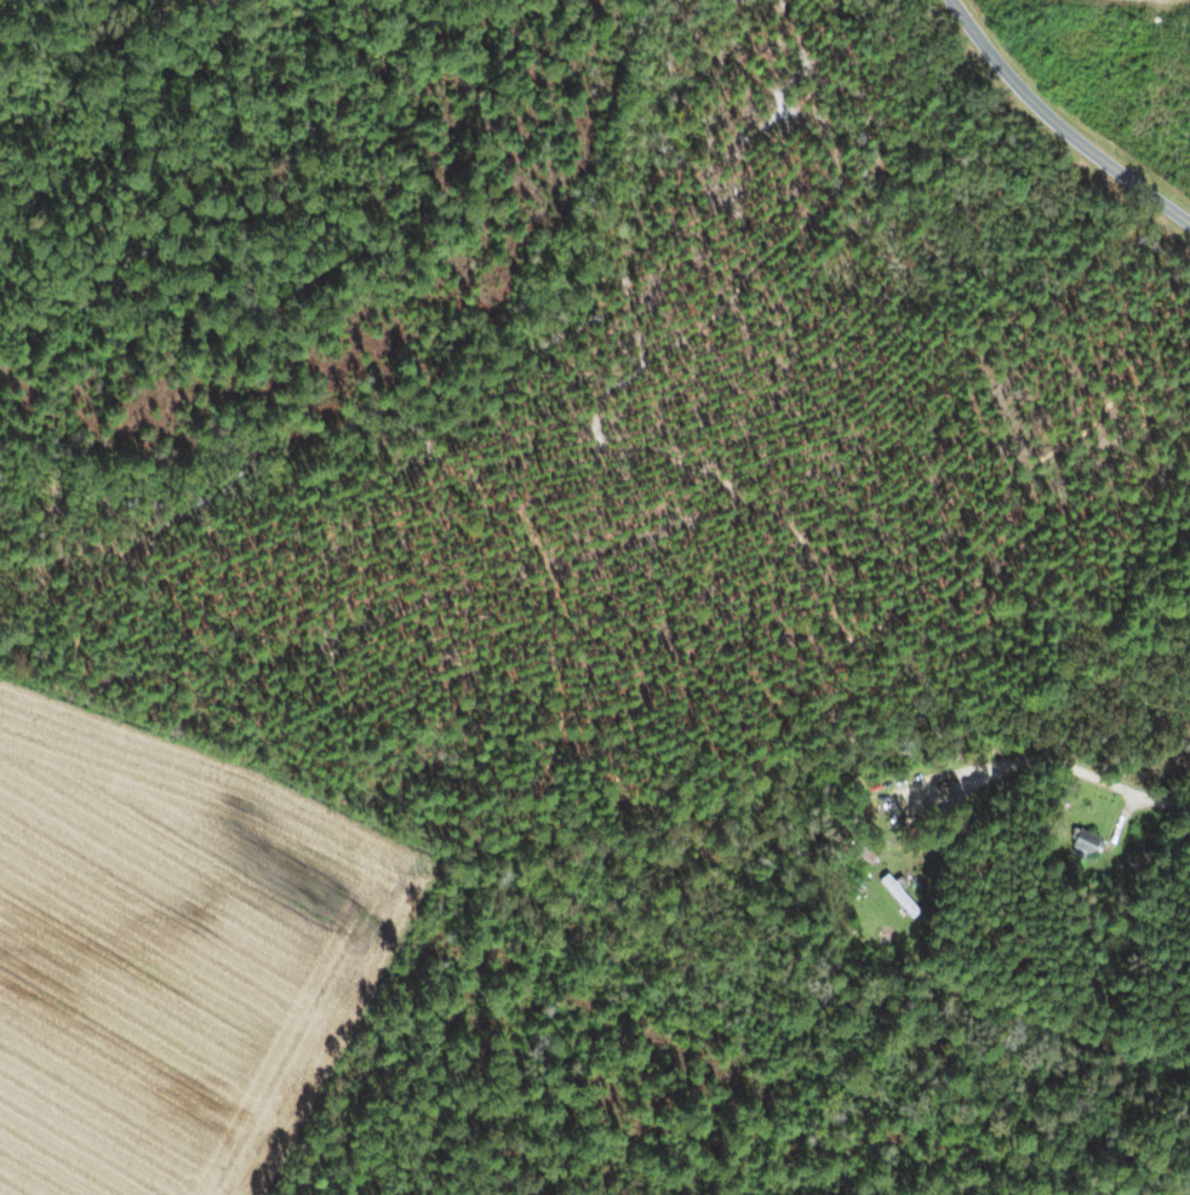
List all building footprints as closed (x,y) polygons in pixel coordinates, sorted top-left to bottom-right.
[(1090,863),(1101,841),(1076,828),(1065,850),(1090,863)] [(875,883),(910,919),(918,911),(883,875),(875,883)]
